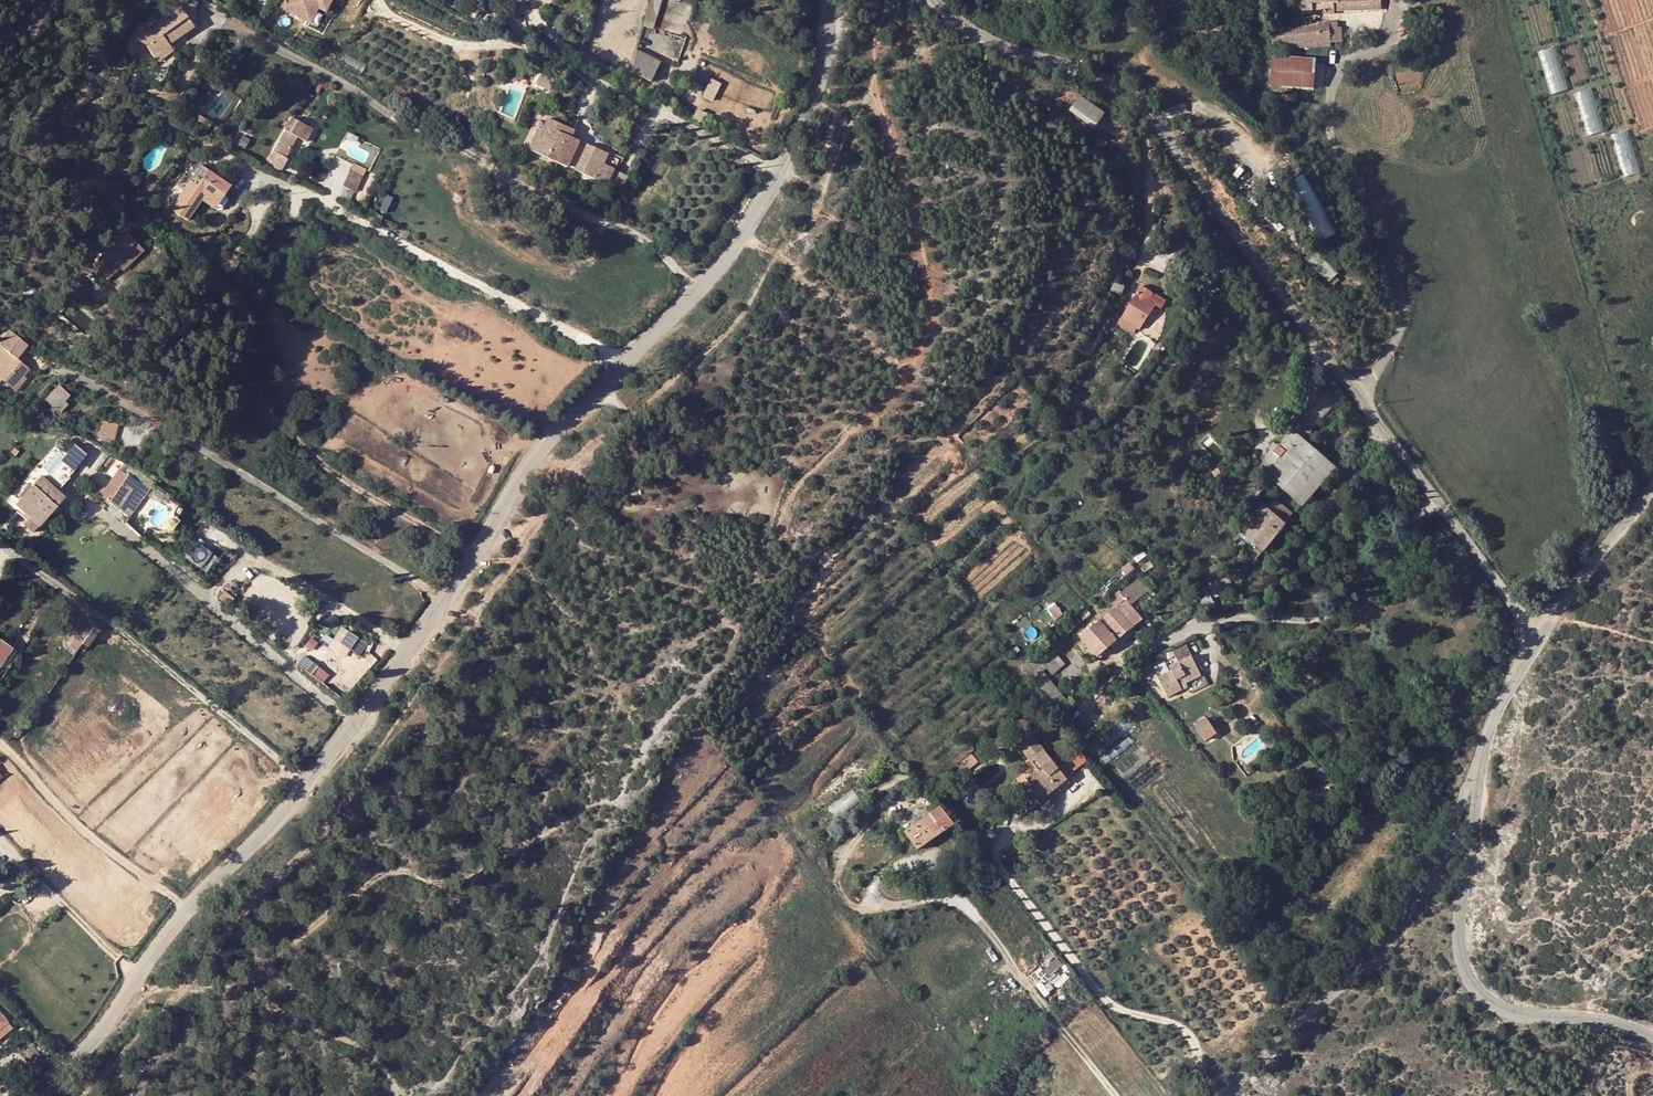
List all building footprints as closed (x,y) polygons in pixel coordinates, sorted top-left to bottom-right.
[(317,22),(322,8),(333,12),(338,0),(285,0),(281,10),(317,22)] [(665,0),(654,0),(646,25),(656,28),(665,0)] [(1327,12),(1326,0),(1322,1),(1312,1),(1312,12),(1327,12)] [(1327,12),(1335,12),(1335,10),(1335,0),(1326,0),(1327,12)] [(1381,9),(1381,0),(1344,0),(1335,0),(1335,10),(1381,9)] [(157,32),(179,44),(199,29),(187,11),(157,32)] [(1321,22),(1321,28),(1272,28),(1273,42),(1303,42),(1304,47),(1330,45),(1330,41),(1330,22),(1321,22)] [(1330,22),(1330,41),(1343,41),(1343,22),(1330,22)] [(180,52),(176,46),(179,44),(157,32),(147,40),(163,64),(180,52)] [(1561,47),(1543,50),(1551,93),(1568,90),(1561,47)] [(656,61),(639,53),(632,72),(649,80),(656,61)] [(1313,88),(1316,60),(1273,55),(1270,83),(1313,88)] [(570,78),(557,69),(551,79),(564,87),(570,78)] [(716,101),(724,82),(714,77),(705,96),(716,101)] [(1594,88),(1577,93),(1590,135),(1607,130),(1594,88)] [(1072,109),(1098,128),(1109,112),(1084,94),(1072,109)] [(205,119),(196,112),(190,119),(199,126),(205,119)] [(587,142),(578,136),(568,130),(572,124),(558,115),(551,126),(545,136),(541,133),(535,144),(571,165),(572,163),(574,165),(587,142)] [(283,120),(262,157),(280,167),(286,157),(283,155),(298,128),(283,120)] [(551,126),(547,123),(541,133),(545,136),(551,126)] [(582,130),(572,124),(568,130),(578,136),(582,130)] [(1630,129),(1613,135),(1626,177),(1643,172),(1630,129)] [(594,146),(587,142),(574,165),(579,168),(594,146)] [(579,168),(578,170),(597,182),(606,168),(612,158),(594,146),(579,168)] [(362,173),(349,168),(341,183),(354,189),(362,173)] [(617,174),(606,168),(597,182),(608,189),(617,174)] [(201,189),(196,184),(175,211),(193,225),(208,205),(219,213),(229,199),(236,191),(213,173),(201,189)] [(1330,244),(1346,234),(1311,175),(1295,185),(1330,244)] [(232,205),(229,199),(219,213),(225,215),(232,205)] [(113,228),(116,232),(93,253),(113,264),(117,260),(121,263),(141,245),(119,223),(113,228)] [(113,264),(93,253),(89,257),(103,272),(113,264)] [(1172,302),(1146,288),(1128,321),(1147,332),(1161,306),(1168,309),(1172,302)] [(22,358),(28,351),(18,344),(28,330),(8,318),(0,328),(0,367),(11,374),(22,358)] [(27,362),(22,358),(11,374),(16,377),(27,362)] [(63,383),(48,397),(61,410),(75,396),(63,383)] [(99,435),(116,440),(121,423),(104,418),(99,435)] [(1310,499),(1343,465),(1311,433),(1277,467),(1281,472),(1310,499)] [(33,492),(66,453),(61,449),(28,487),(33,492)] [(1630,464),(1636,456),(1627,451),(1622,459),(1630,464)] [(35,493),(51,476),(56,482),(74,462),(66,453),(33,492),(35,493)] [(138,513),(152,483),(118,467),(104,498),(138,513)] [(19,510),(22,506),(24,508),(38,519),(51,504),(47,500),(54,492),(50,489),(56,482),(51,476),(35,493),(33,492),(28,487),(13,504),(19,510)] [(1245,525),(1258,538),(1268,547),(1299,512),(1284,497),(1273,508),(1266,502),(1245,525)] [(1238,504),(1245,510),(1251,504),(1245,498),(1238,504)] [(1257,558),(1268,547),(1258,538),(1247,549),(1257,558)] [(199,541),(189,556),(210,569),(220,554),(199,541)] [(1250,591),(1243,578),(1213,594),(1224,615),(1234,610),(1230,602),(1250,591)] [(1124,605),(1143,628),(1151,621),(1133,598),(1124,605)] [(1087,635),(1105,658),(1122,645),(1143,628),(1124,605),(1104,622),(1087,635)] [(1080,634),(1076,630),(1097,613),(1093,608),(1028,666),(1037,677),(1055,662),(1068,652),(1076,645),(1072,640),(1080,634)] [(87,619),(78,636),(95,645),(104,627),(87,619)] [(367,644),(348,632),(340,644),(359,656),(367,644)] [(0,636),(0,664),(14,646),(0,636)] [(1191,639),(1178,645),(1179,648),(1180,648),(1192,642),(1191,639)] [(1207,672),(1192,642),(1180,648),(1179,648),(1185,659),(1176,663),(1178,668),(1158,677),(1168,696),(1182,689),(1180,685),(1186,682),(1201,675),(1207,672)] [(1078,663),(1068,652),(1055,662),(1065,674),(1078,663)] [(318,666),(313,662),(308,668),(306,671),(312,675),(313,673),(318,666)] [(1048,691),(1064,712),(1075,703),(1052,672),(1040,681),(1048,691)] [(1216,733),(1206,718),(1194,725),(1205,740),(1216,733)] [(877,755),(871,747),(858,758),(864,766),(877,755)] [(1086,748),(1067,764),(1079,779),(1099,764),(1086,748)] [(903,768),(909,776),(919,768),(913,760),(903,768)] [(1067,764),(1064,760),(1062,762),(1073,776),(1063,784),(1051,770),(1039,781),(1056,803),(1081,782),(1079,779),(1067,764)] [(1073,776),(1062,762),(1051,770),(1063,784),(1073,776)] [(843,816),(864,799),(856,789),(835,805),(843,816)] [(964,824),(949,806),(937,814),(951,833),(961,826),(964,824)] [(933,846),(951,833),(937,814),(919,828),(933,846)] [(1058,956),(1039,974),(1049,984),(1068,965),(1058,956)] [(0,1007),(0,1034),(12,1024),(0,1007)]
